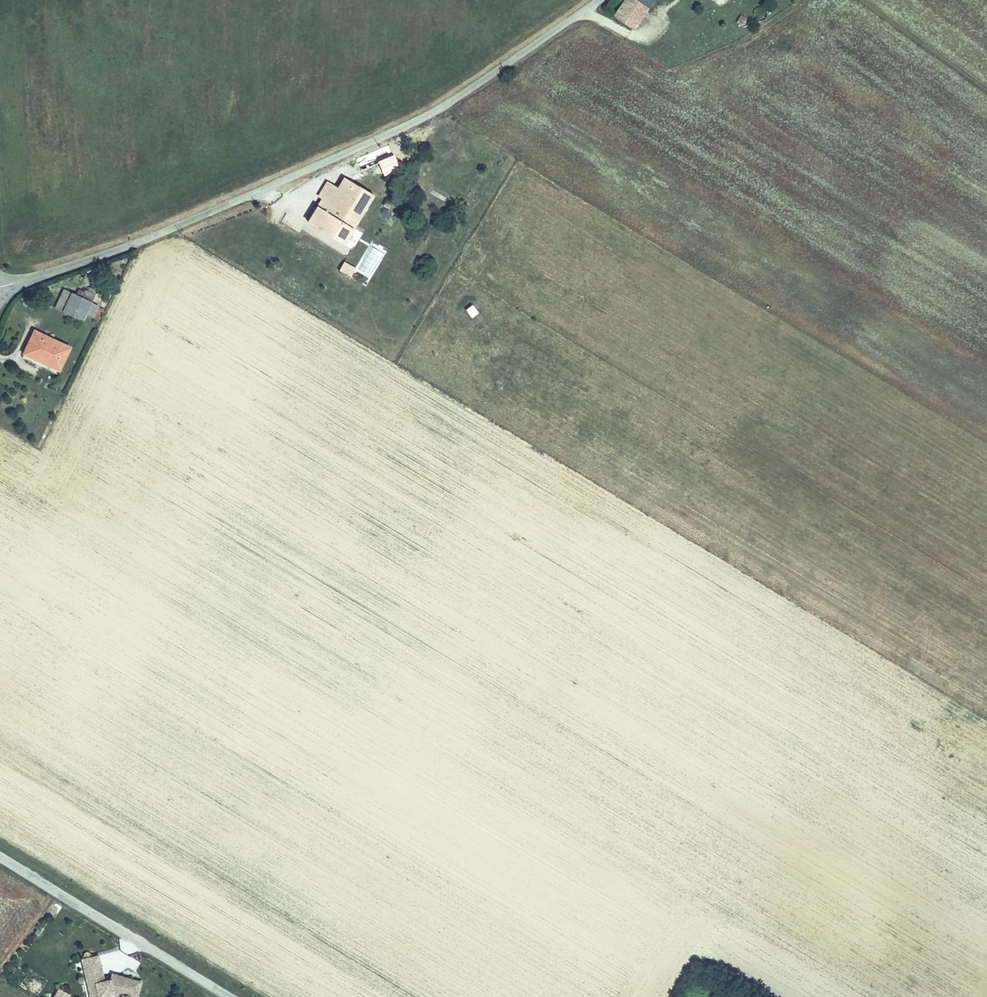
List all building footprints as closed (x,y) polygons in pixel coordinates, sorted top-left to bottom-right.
[(638,0),(624,0),(614,15),(634,30),(649,7),(638,0)] [(377,158),(374,149),(357,157),(361,165),(377,158)] [(306,220),(316,226),(346,245),(376,196),(344,178),(339,187),(329,182),(306,220)] [(301,228),(311,235),(316,226),(306,220),(301,228)] [(350,276),(355,267),(343,261),(338,271),(350,276)] [(356,267),(351,276),(365,285),(371,276),(356,267)] [(55,308),(63,312),(72,293),(64,289),(55,308)] [(63,312),(82,321),(95,294),(93,294),(86,290),(84,290),(81,297),(72,293),(63,312)] [(86,316),(98,321),(104,309),(92,303),(86,316)] [(471,317),(477,312),(471,304),(464,309),(471,317)] [(33,331),(23,353),(58,369),(68,347),(33,331)] [(84,970),(101,966),(98,955),(81,959),(84,970)] [(84,970),(90,996),(91,996),(98,995),(99,996),(102,996),(103,996),(115,994),(125,996),(137,996),(142,983),(119,975),(118,978),(112,976),(110,979),(104,981),(101,966),(84,970)] [(59,989),(54,996),(66,996),(68,994),(59,989)]
